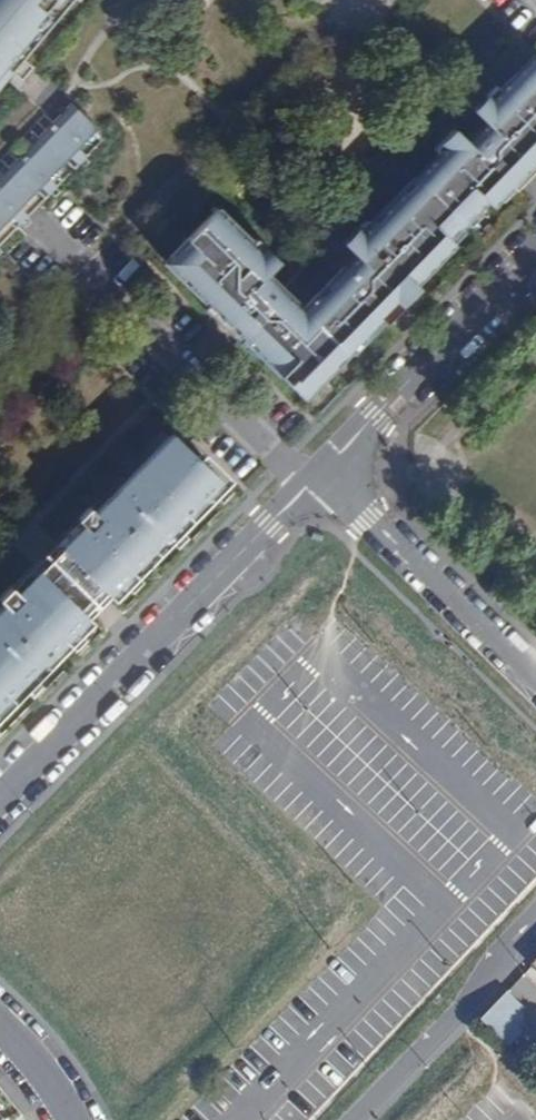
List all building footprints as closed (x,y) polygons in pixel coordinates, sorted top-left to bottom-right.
[(67,7),(73,0),(0,0),(0,73),(5,67),(22,80),(34,67),(23,58),(45,32),(39,27),(50,15),(61,2),(67,7)] [(56,20),(67,7),(61,2),(50,15),(56,20)] [(45,32),(56,20),(50,15),(39,27),(45,32)] [(534,55),(500,89),(496,85),(473,109),(499,135),(492,143),(483,134),(480,133),(477,132),(473,134),(467,140),(454,128),(434,149),(441,156),(418,179),(463,224),(486,200),(492,206),(511,185),(515,189),(517,188),(520,184),(522,178),(515,171),(525,161),(529,165),(535,159),(535,57),(534,55)] [(0,176),(0,245),(106,137),(72,103),(0,176)] [(418,179),(414,177),(370,223),(365,218),(357,227),(361,231),(347,245),(369,268),(362,276),(360,271),(356,268),(351,266),(344,266),(303,308),(348,353),(381,318),(385,322),(389,320),(392,315),(392,310),(386,303),(395,293),(401,299),(455,244),(449,238),(463,224),(418,179)] [(303,308),(284,290),(281,287),(278,285),(273,285),(272,285),(271,285),(271,286),(270,286),(269,287),(261,295),(254,287),(267,273),(276,264),(263,252),(266,247),(257,238),(253,242),(218,208),(171,257),(193,280),(188,285),(208,305),(222,319),(228,314),(238,323),(234,327),(233,329),(232,331),(232,332),(232,334),(233,336),(234,338),(240,343),(243,339),(290,385),(295,379),(309,393),(348,353),(303,308)] [(361,231),(357,227),(343,242),(347,245),(361,231)] [(280,261),(266,247),(263,252),(276,264),(280,261)] [(165,263),(188,285),(193,280),(171,257),(165,263)] [(273,285),(267,273),(254,287),(261,295),(269,287),(270,286),(271,286),(271,285),(272,285),(273,285)] [(219,323),(222,319),(208,305),(205,308),(219,323)] [(219,323),(234,338),(233,336),(232,334),(232,332),(232,331),(233,329),(234,327),(238,323),(228,314),(222,319),(219,323)] [(304,398),(309,393),(295,379),(290,385),(304,398)] [(83,524),(60,548),(100,585),(106,591),(109,594),(122,581),(128,587),(138,576),(132,570),(166,536),(172,541),(182,531),(176,525),(210,490),(216,496),(226,484),(172,432),(95,512),(89,506),(77,518),(83,524)] [(60,548),(50,558),(90,596),(100,585),(60,548)] [(90,596),(50,558),(40,569),(79,607),(90,596)] [(0,610),(0,706),(21,685),(27,691),(37,680),(31,674),(65,640),(71,646),(82,635),(76,629),(89,617),(85,613),(79,607),(40,569),(17,592),(12,586),(0,598),(0,599),(5,605),(0,610)] [(100,585),(90,596),(96,603),(106,591),(100,585)] [(96,603),(90,596),(79,607),(85,613),(96,603)] [(522,1034),(524,1008),(507,991),(479,1020),(509,1049),(522,1034)] [(0,1088),(0,1119),(25,1119),(0,1088)]
